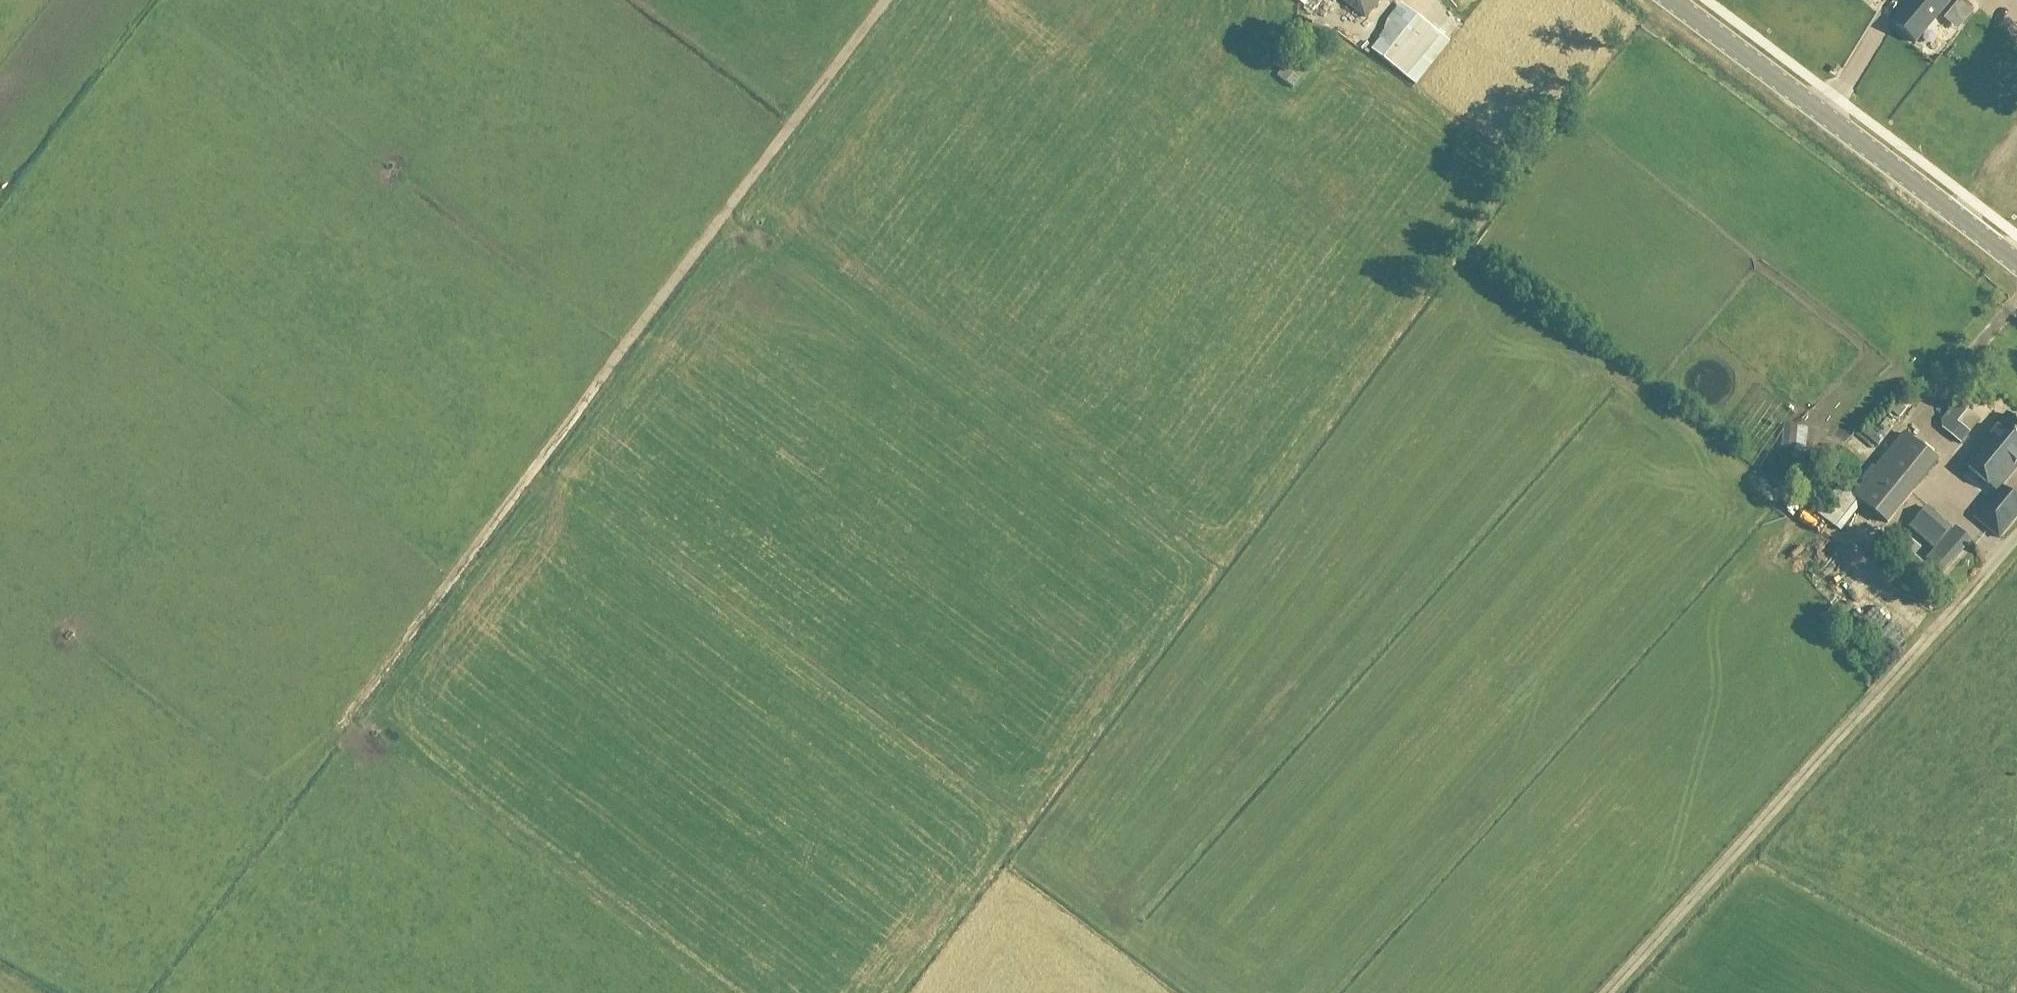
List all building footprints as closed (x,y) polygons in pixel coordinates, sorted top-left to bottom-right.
[(1363,19),(1376,0),(1336,0),(1363,19)] [(1948,3),(1944,0),(1912,0),(1891,24),(1913,44),(1948,3)] [(1959,1),(1949,12),(1963,24),(1972,13),(1959,1)] [(1403,80),(1436,39),(1407,16),(1374,57),(1403,80)] [(1292,86),(1304,71),(1288,59),(1275,75),(1292,86)] [(1898,420),(1905,411),(1895,402),(1887,411),(1898,420)] [(1959,447),(1969,436),(1956,425),(1967,412),(1956,402),(1939,423),(1940,431),(1959,447)] [(2004,420),(1999,426),(1997,424),(1989,433),(1992,435),(1961,471),(1991,496),(1971,520),(1997,541),(2016,517),(2016,505),(1997,488),(2016,464),(2016,431),(2004,420)] [(1863,426),(1854,437),(1870,451),(1880,440),(1863,426)] [(1778,427),(1777,448),(1799,449),(1800,428),(1778,427)] [(1885,527),(1937,464),(1902,435),(1850,498),(1885,527)] [(1826,532),(1851,508),(1840,497),(1816,520),(1826,532)] [(1933,547),(1948,529),(1926,511),(1911,529),(1933,547)] [(1940,576),(1966,544),(1952,532),(1926,565),(1940,576)] [(1895,543),(1885,555),(1892,559),(1891,561),(1913,579),(1917,576),(1929,586),(1935,579),(1922,567),(1923,567),(1911,557),(1917,550),(1901,536),(1896,543),(1895,543)] [(1836,620),(1828,612),(1819,621),(1827,629),(1836,620)]
